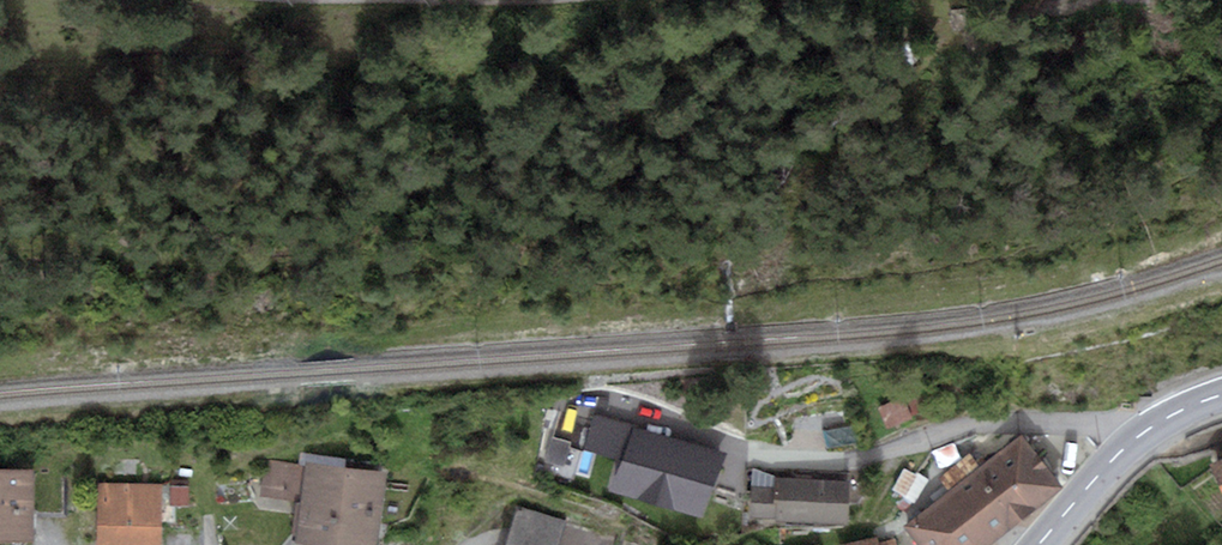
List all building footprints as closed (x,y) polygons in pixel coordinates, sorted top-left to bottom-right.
[(914,392),(878,408),(888,429),(923,413),(914,392)] [(623,460),(633,427),(592,414),(582,447),(623,460)] [(725,455),(633,427),(623,460),(613,491),(704,519),(725,455)] [(554,434),(546,460),(562,464),(569,438),(554,434)] [(1022,434),(980,466),(1022,520),(1063,487),(1022,434)] [(1022,520),(980,466),(969,452),(939,476),(950,490),(903,526),(918,544),(989,544),(1022,520)] [(265,460),(261,494),(302,500),(296,540),(329,544),(377,544),(388,471),(306,459),(305,465),(265,460)] [(1212,464),(1221,487),(1221,459),(1212,464)] [(904,466),(893,489),(908,496),(919,473),(904,466)] [(0,470),(0,540),(34,540),(34,512),(35,470),(0,470)] [(35,470),(34,512),(64,513),(65,470),(35,470)] [(847,524),(849,481),(775,477),(774,487),(753,485),(750,518),(847,524)] [(188,478),(171,479),(172,506),(189,505),(188,478)] [(99,484),(98,544),(160,544),(161,485),(99,484)] [(618,542),(518,509),(506,544),(617,544),(618,542)] [(834,544),(899,544),(896,536),(880,539),(879,534),(834,544)]
